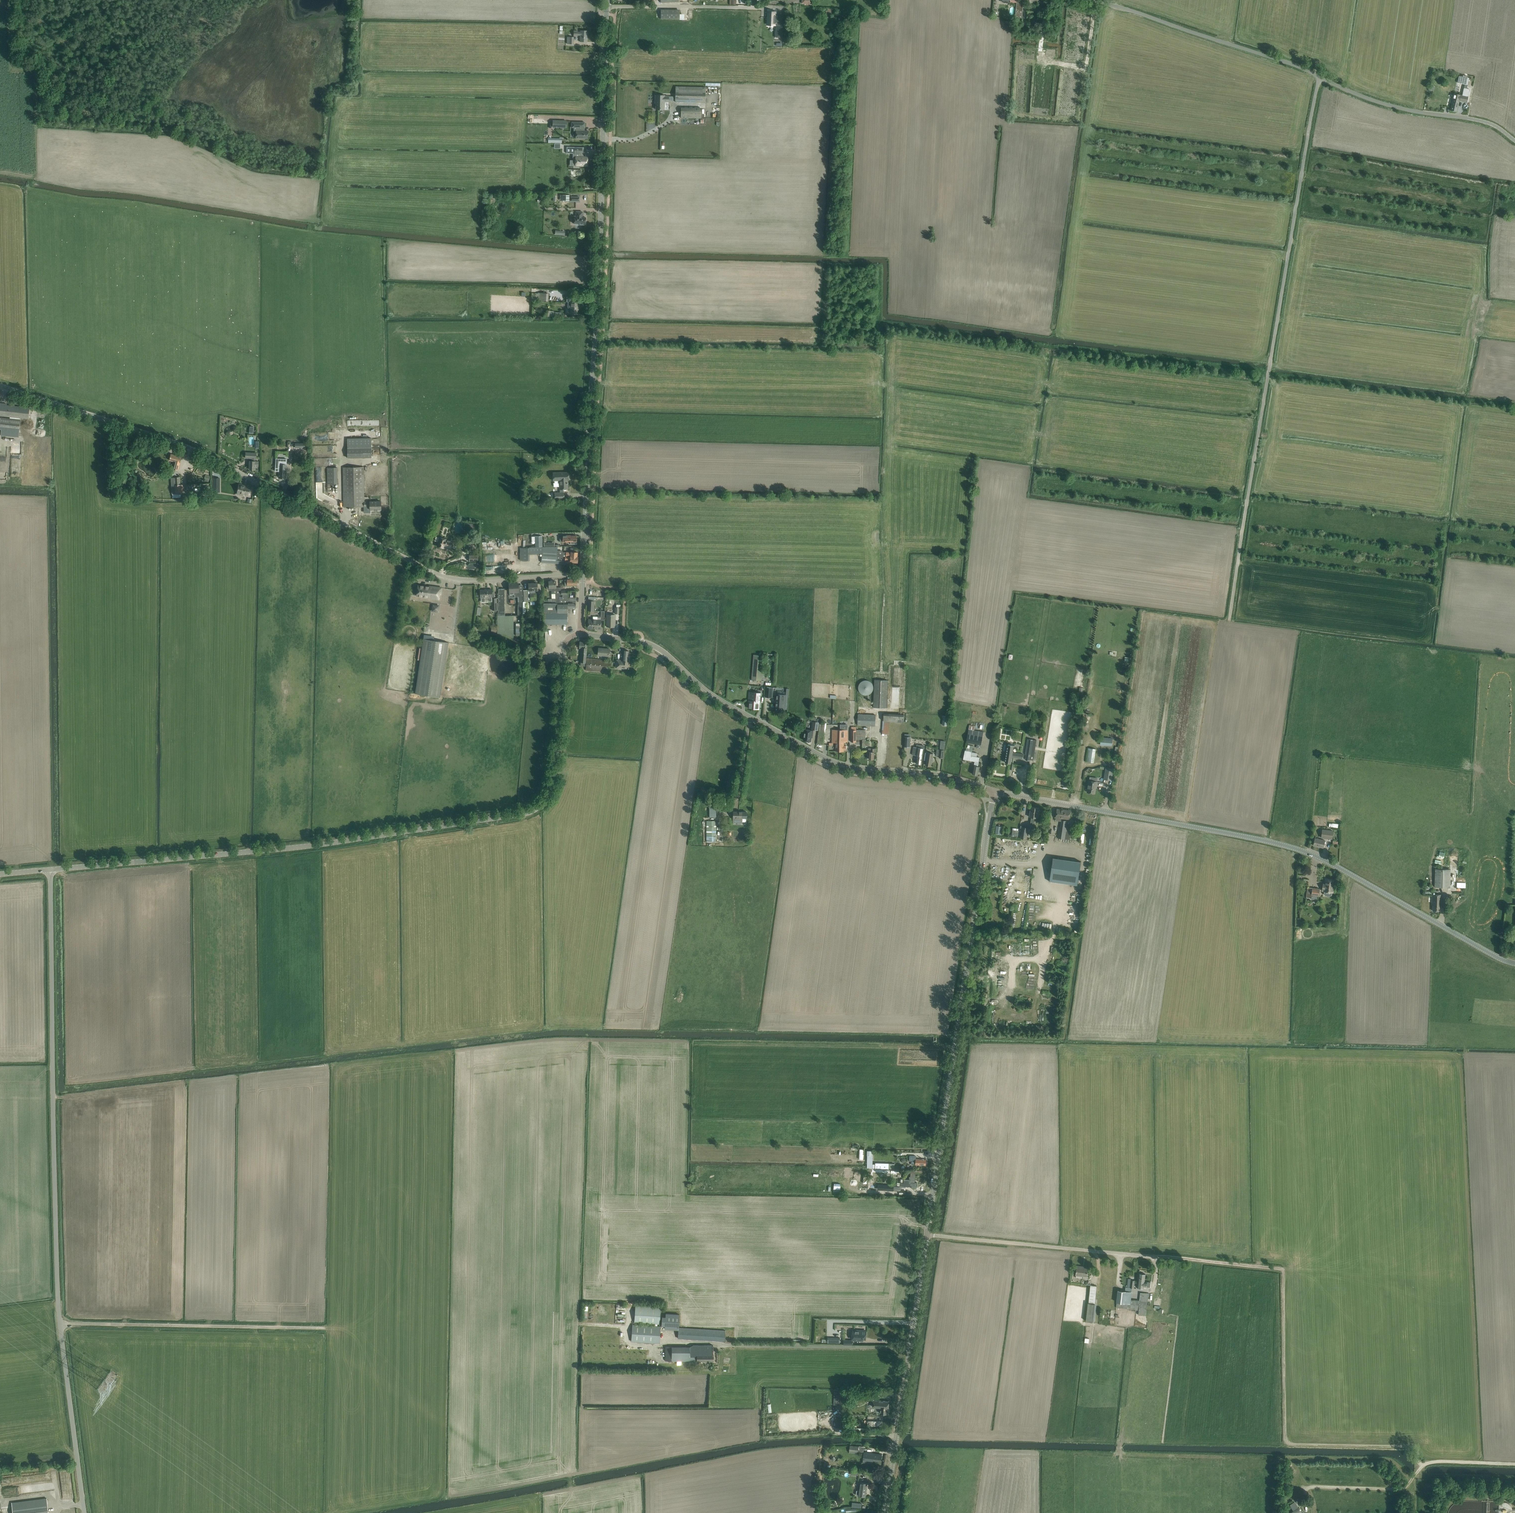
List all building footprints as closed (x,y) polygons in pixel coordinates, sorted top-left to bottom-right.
[(1016,10),(1016,17),(1022,18),(1024,0),(1017,0),(1016,10)] [(661,11),(661,19),(680,19),(680,11),(661,11)] [(768,20),(768,24),(776,24),(776,33),(783,33),(784,16),(776,15),(776,12),(768,12),(768,20)] [(582,36),(582,42),(587,42),(588,31),(583,31),(583,32),(578,32),(578,31),(574,31),(574,36),(577,37),(577,35),(582,36)] [(1461,86),(1470,88),(1472,80),(1466,79),(1465,82),(1462,82),(1461,86)] [(706,87),(680,87),(675,86),(675,102),(706,102),(706,87)] [(1454,94),(1451,110),(1456,112),(1459,101),(1467,103),(1468,97),(1470,90),(1464,88),(1462,96),(1454,94)] [(665,96),(655,95),(655,101),(656,101),(656,109),(664,109),(665,102),(668,102),(668,96),(665,96)] [(681,107),(681,117),(702,118),(702,107),(681,107)] [(585,122),(580,122),(572,122),(572,127),(578,128),(577,131),(576,131),(576,138),(588,139),(588,131),(584,131),(584,128),(585,128),(585,122)] [(584,147),(579,147),(574,147),(574,153),(573,153),(573,160),(576,160),(575,166),(587,166),(587,157),(583,157),(583,154),(584,154),(584,147)] [(583,212),(578,212),(576,212),(576,216),(574,216),(574,224),(581,224),(581,225),(586,225),(586,217),(582,217),(583,212)] [(540,300),(548,301),(548,292),(540,292),(540,293),(535,293),(535,299),(540,300)] [(579,303),(574,302),(571,302),(570,309),(566,309),(566,313),(578,314),(579,303)] [(0,405),(0,415),(29,419),(30,408),(7,405),(7,404),(0,403),(0,405)] [(1,418),(0,423),(0,429),(19,431),(21,420),(1,418)] [(347,438),(347,457),(371,456),(370,437),(347,438)] [(246,453),(246,458),(252,458),(252,461),(250,461),(249,461),(249,464),(250,465),(250,469),(255,470),(255,467),(258,467),(258,462),(258,461),(256,461),(256,453),(246,452),(246,453)] [(178,471),(180,463),(182,457),(171,454),(170,460),(175,461),(174,469),(178,471)] [(286,478),(286,473),(287,464),(286,464),(286,459),(280,459),(280,464),(276,464),(276,471),(279,471),(279,478),(286,478)] [(327,484),(337,484),(337,467),(327,467),(327,484)] [(343,467),(344,502),(344,507),(364,507),(364,506),(370,506),(370,510),(381,510),(381,505),(381,501),(370,501),(370,502),(364,502),(363,467),(343,467)] [(566,472),(561,472),(553,473),(553,481),(560,480),(560,493),(554,493),(554,499),(559,499),(564,498),(564,492),(563,492),(563,489),(568,489),(568,480),(569,480),(568,474),(568,475),(566,475),(566,472)] [(180,478),(175,478),(176,494),(183,493),(183,485),(181,485),(180,478)] [(239,484),(238,489),(237,494),(241,495),(241,493),(249,495),(251,488),(244,486),(244,485),(239,484)] [(562,537),(560,537),(560,542),(563,541),(571,541),(571,544),(572,544),(577,544),(576,536),(570,536),(570,535),(565,535),(562,535),(562,537)] [(451,549),(452,544),(453,542),(447,540),(447,539),(440,537),(437,546),(444,548),(445,547),(451,549)] [(521,555),(520,560),(529,560),(529,554),(542,554),(541,562),(565,564),(565,561),(570,561),(570,562),(577,562),(578,557),(577,556),(577,552),(572,552),(571,552),(566,552),(563,552),(563,551),(557,550),(558,547),(530,548),(523,548),(521,548),(521,555)] [(556,593),(556,586),(556,581),(549,581),(549,585),(548,585),(547,586),(547,587),(547,588),(549,589),(551,589),(551,593),(556,593)] [(518,583),(509,584),(509,589),(510,594),(514,594),(514,596),(520,596),(520,601),(518,601),(518,615),(523,615),(526,615),(526,612),(526,601),(527,601),(527,590),(523,590),(523,591),(518,591),(518,583)] [(529,590),(527,590),(527,601),(530,601),(536,600),(535,593),(534,593),(534,589),(537,589),(537,588),(537,583),(529,583),(529,590)] [(429,587),(418,585),(416,595),(428,597),(428,598),(439,599),(440,594),(441,594),(442,587),(429,586),(429,587)] [(438,600),(436,623),(467,625),(469,602),(450,601),(451,587),(447,586),(446,600),(438,600)] [(492,589),(480,590),(480,595),(480,597),(481,602),(492,601),(492,610),(498,610),(498,604),(497,604),(496,598),(494,598),(494,593),(494,592),(492,592),(492,589)] [(563,594),(562,598),(559,598),(559,602),(567,602),(567,608),(575,608),(575,600),(568,600),(568,599),(568,595),(563,594)] [(498,610),(497,638),(513,644),(513,616),(504,616),(505,602),(498,602),(498,604),(498,610)] [(567,602),(559,602),(552,602),(548,602),(544,602),(544,613),(543,613),(543,624),(567,624),(567,608),(567,602)] [(604,619),(605,611),(601,611),(601,617),(598,617),(598,620),(588,619),(588,628),(600,629),(601,619),(604,619)] [(615,620),(615,615),(607,614),(607,626),(609,627),(610,627),(614,627),(614,620),(615,620)] [(440,697),(448,642),(423,639),(415,694),(440,697)] [(598,648),(598,653),(598,655),(609,656),(609,649),(598,648)] [(617,660),(616,665),(616,667),(628,668),(629,661),(628,661),(628,650),(623,650),(623,661),(617,660)] [(764,680),(765,670),(762,670),(763,656),(753,655),(752,679),(764,680)] [(606,672),(606,667),(606,666),(611,666),(611,661),(606,660),(587,658),(586,670),(606,672)] [(859,684),(858,687),(859,689),(860,691),(861,692),(863,693),(866,694),(868,693),(870,692),(871,691),(872,689),(873,687),(872,684),(871,682),(870,681),(868,680),(866,679),(863,680),(861,681),(860,682),(859,684)] [(887,708),(887,680),(874,679),(873,707),(887,708)] [(759,709),(759,704),(760,693),(754,692),(750,692),(749,700),(750,700),(750,702),(749,702),(749,708),(759,709)] [(786,704),(786,699),(787,695),(786,695),(777,694),(776,706),(776,711),(782,711),(783,703),(786,704)] [(884,714),(883,721),(903,723),(903,715),(884,714)] [(875,726),(876,715),(858,715),(857,725),(875,726)] [(824,744),(825,739),(827,724),(820,723),(817,743),(824,744)] [(969,725),(968,735),(966,742),(981,744),(983,733),(974,731),(975,726),(969,725)] [(813,735),(813,730),(805,729),(804,740),(811,741),(812,734),(813,735)] [(832,729),(832,743),(836,743),(836,751),(844,751),(844,750),(846,750),(846,745),(844,745),(844,742),(847,742),(847,739),(847,729),(832,729)] [(869,745),(869,741),(866,741),(866,739),(865,739),(865,730),(851,730),(851,739),(863,740),(862,745),(869,745)] [(1113,738),(1101,737),(1100,745),(1112,746),(1113,738)] [(1026,754),(1025,760),(1030,761),(1030,759),(1033,760),(1037,740),(1033,739),(1029,739),(1027,755),(1026,754)] [(1014,745),(1008,744),(1005,762),(1011,763),(1012,757),(1023,758),(1023,754),(1013,752),(1014,745)] [(966,748),(966,750),(965,750),(963,759),(975,761),(972,774),(978,775),(980,767),(978,766),(980,757),(971,756),(973,746),(969,746),(969,748),(966,748)] [(916,763),(921,764),(924,748),(914,747),(912,755),(917,756),(916,763)] [(1096,749),(1089,748),(1087,761),(1094,762),(1096,749)] [(931,766),(932,762),(933,762),(933,761),(934,759),(933,758),(932,758),(933,753),(928,752),(926,765),(931,766)] [(1113,768),(1106,767),(1105,779),(1111,780),(1113,768)] [(1088,787),(1087,792),(1095,793),(1096,786),(1097,786),(1097,782),(1097,778),(1090,777),(1089,781),(1088,787)] [(1030,824),(1033,825),(1035,813),(1038,813),(1039,808),(1031,807),(1030,815),(1030,817),(1031,817),(1030,824)] [(1056,817),(1056,820),(1061,821),(1061,818),(1069,818),(1069,816),(1070,811),(1057,809),(1057,814),(1056,817)] [(733,811),(733,816),(733,822),(742,822),(742,818),(746,818),(746,812),(733,811)] [(1067,821),(1062,820),(1060,834),(1058,834),(1057,838),(1071,840),(1072,833),(1067,832),(1068,828),(1067,827),(1067,821)] [(716,821),(707,821),(707,842),(715,842),(715,837),(716,837),(716,821)] [(1333,830),(1322,829),(1321,838),(1332,839),(1333,830)] [(1315,838),(1314,840),(1313,845),(1323,848),(1325,840),(1315,838)] [(1050,881),(1049,881),(1050,881),(1077,885),(1078,885),(1077,885),(1080,862),(1081,861),(1080,861),(1080,862),(1053,858),(1050,881)] [(1435,869),(1435,882),(1434,887),(1449,887),(1450,869),(1435,869)] [(1325,883),(1323,883),(1322,891),(1334,893),(1334,888),(1333,888),(1334,881),(1325,879),(1325,883)] [(1307,894),(1306,898),(1311,898),(1311,899),(1317,900),(1317,896),(1319,896),(1320,889),(1312,888),(1308,887),(1307,894)] [(1441,895),(1432,894),(1432,904),(1433,904),(1433,911),(1440,911),(1441,895)] [(916,1156),(910,1156),(910,1161),(913,1161),(912,1164),(921,1165),(926,1165),(926,1159),(924,1159),(923,1159),(916,1159),(916,1157),(916,1156)] [(901,1179),(900,1187),(905,1187),(905,1186),(911,1186),(911,1188),(912,1188),(912,1187),(916,1188),(917,1183),(915,1182),(916,1171),(911,1170),(910,1177),(910,1180),(901,1179)] [(1077,1266),(1076,1271),(1076,1274),(1083,1275),(1082,1279),(1087,1279),(1088,1268),(1081,1267),(1081,1266),(1077,1266)] [(1138,1283),(1138,1287),(1144,1288),(1144,1286),(1146,1286),(1150,1287),(1150,1282),(1147,1281),(1144,1281),(1144,1279),(1145,1274),(1139,1273),(1139,1278),(1138,1283)] [(1090,1285),(1089,1303),(1095,1303),(1097,1286),(1090,1285)] [(1118,1295),(1116,1307),(1138,1310),(1138,1314),(1146,1315),(1146,1310),(1148,1293),(1140,1292),(1140,1300),(1134,1300),(1130,1299),(1131,1296),(1131,1291),(1118,1290),(1118,1295)] [(635,1321),(660,1323),(661,1307),(636,1305),(635,1321)] [(598,1312),(597,1314),(598,1317),(599,1319),(601,1321),(603,1322),(605,1322),(608,1322),(610,1321),(612,1319),(613,1317),(613,1314),(613,1312),(612,1310),(610,1308),(608,1307),(605,1306),(603,1307),(601,1308),(599,1310),(598,1312)] [(664,1329),(678,1329),(679,1314),(666,1313),(665,1315),(662,1315),(662,1325),(665,1326),(664,1329)] [(660,1343),(661,1326),(632,1325),(631,1341),(660,1343)] [(725,1330),(720,1330),(678,1328),(678,1338),(706,1339),(725,1341),(725,1330)] [(866,1337),(866,1331),(853,1330),(853,1339),(863,1340),(863,1338),(864,1338),(864,1337),(866,1337)] [(713,1345),(708,1345),(693,1345),(690,1347),(672,1347),(672,1346),(665,1346),(665,1361),(689,1361),(689,1363),(699,1363),(699,1361),(708,1361),(713,1361),(713,1354),(713,1345)] [(834,1405),(846,1405),(846,1389),(839,1389),(839,1394),(834,1394),(834,1405)] [(868,1390),(867,1400),(873,1401),(873,1406),(881,1407),(880,1413),(887,1414),(887,1408),(888,1408),(889,1401),(875,1400),(875,1395),(875,1390),(868,1390)] [(882,1454),(877,1454),(864,1452),(863,1462),(872,1463),(873,1459),(881,1460),(882,1454)] [(859,1495),(861,1496),(866,1496),(867,1483),(861,1483),(859,1495)] [(47,1498),(12,1503),(13,1512),(49,1512),(47,1498)] [(1291,1508),(1293,1511),(1290,1512),(1302,1512),(1301,1512),(1302,1512),(1298,1507),(1296,1505),(1291,1508)]
